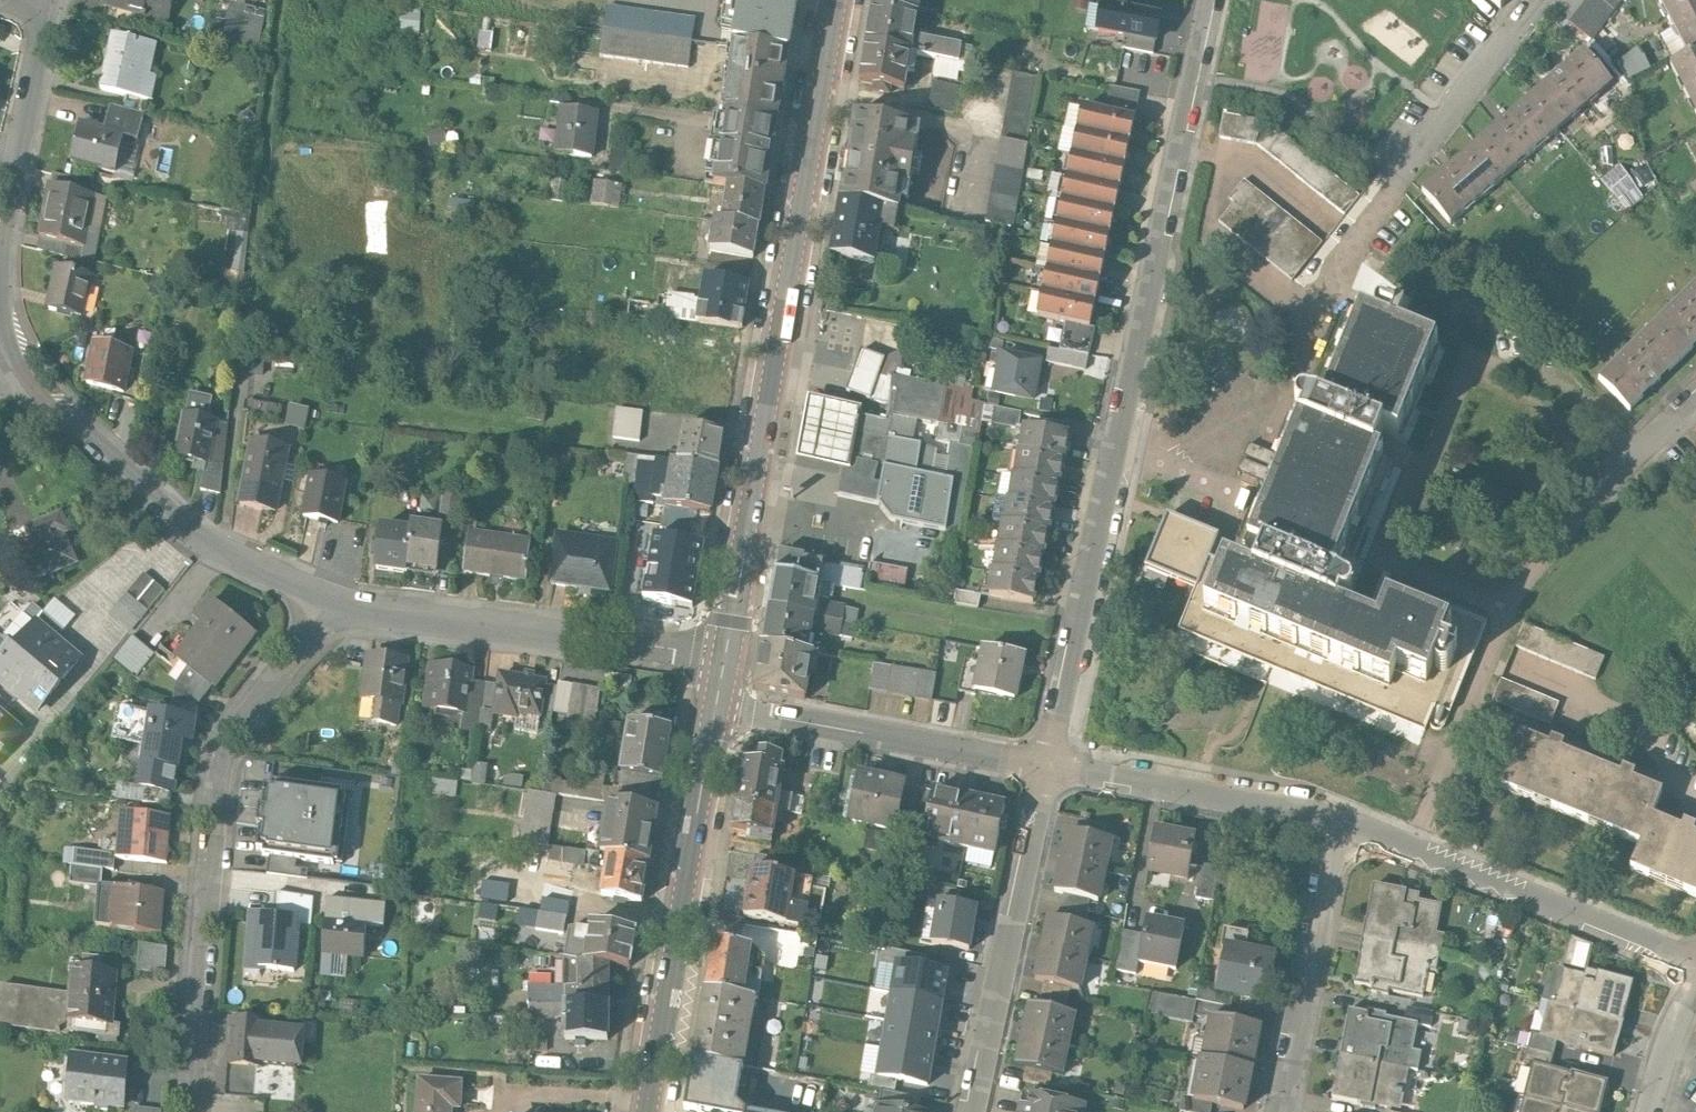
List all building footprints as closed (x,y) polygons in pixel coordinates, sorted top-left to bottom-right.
[(107,6),(109,7),(145,14),(144,20),(169,25),(174,0),(108,0),(107,6)] [(728,15),(733,16),(731,26),(739,27),(736,49),(789,56),(799,0),(731,0),(728,15)] [(872,11),(916,18),(919,0),(874,0),(872,11)] [(1500,9),(1507,0),(1488,0),(1500,9)] [(1571,25),(1591,41),(1623,0),(1590,0),(1571,25)] [(1688,56),(1695,51),(1695,0),(1658,0),(1688,56)] [(264,15),(231,9),(228,27),(219,25),(214,44),(257,53),(264,15)] [(1160,20),(1103,10),(1099,34),(1125,38),(1156,43),(1160,20)] [(916,18),(872,11),(866,49),(910,57),(917,58),(936,61),(939,44),(913,40),(916,18)] [(608,12),(604,34),(692,44),(696,22),(608,12)] [(492,21),(491,33),(489,33),(489,50),(517,51),(518,22),(492,21)] [(692,44),(604,34),(601,61),(689,72),(692,44)] [(156,46),(113,36),(101,89),(127,95),(149,100),(152,100),(157,78),(150,76),(156,46)] [(1156,43),(1125,38),(1123,51),(1153,57),(1156,43)] [(961,47),(939,44),(936,61),(959,64),(961,47)] [(789,56),(736,49),(734,64),(728,64),(727,79),(784,87),(789,56)] [(910,57),(866,49),(860,83),(874,86),(873,93),(896,97),(897,89),(905,91),(908,72),(914,73),(917,58),(910,57)] [(1670,65),(1695,114),(1695,51),(1688,56),(1670,65)] [(1582,54),(1531,100),(1530,99),(1530,100),(1557,132),(1611,85),(1583,53),(1582,54)] [(959,64),(936,61),(934,76),(956,80),(959,64)] [(1037,78),(1011,74),(1001,141),(1027,146),(1037,78)] [(784,87),(727,79),(722,118),(726,119),(777,125),(784,87)] [(959,86),(933,81),(929,108),(955,113),(959,86)] [(1140,95),(1110,90),(1107,103),(1117,106),(1118,105),(1138,109),(1140,95)] [(149,100),(127,95),(124,109),(144,113),(146,113),(149,100)] [(1530,100),(1478,146),(1477,145),(1476,146),(1477,147),(1504,178),(1557,132),(1530,100)] [(1138,109),(1118,105),(1117,106),(1115,118),(1082,111),(1077,134),(1078,134),(1129,145),(1130,145),(1138,109)] [(124,109),(111,106),(108,118),(141,126),(144,113),(124,109)] [(596,116),(561,111),(555,155),(590,160),(596,116)] [(913,126),(856,116),(841,202),(898,211),(903,184),(910,185),(917,143),(910,142),(913,126)] [(105,130),(81,125),(73,161),(116,171),(122,142),(137,146),(141,126),(108,118),(105,130)] [(777,125),(726,119),(725,127),(724,134),(715,132),(706,186),(730,189),(765,194),(775,134),(777,125)] [(1129,145),(1078,134),(1073,157),(1124,168),(1129,145)] [(1360,195),(1282,134),(1267,153),(1344,215),(1360,195)] [(1027,146),(1001,141),(986,224),(1006,227),(1012,228),(1027,146)] [(1477,147),(1424,192),(1423,193),(1451,225),(1504,178),(1477,147)] [(623,155),(613,154),(610,171),(621,173),(623,155)] [(1124,168),(1073,157),(1068,180),(1119,191),(1124,168)] [(82,179),(55,173),(52,187),(80,193),(82,179)] [(1119,191),(1068,180),(1063,203),(1114,214),(1119,191)] [(1322,242),(1245,181),(1230,201),(1234,204),(1307,261),(1322,242)] [(614,188),(596,185),(592,208),(610,210),(614,188)] [(80,193),(52,187),(42,238),(84,247),(85,245),(94,247),(97,235),(87,233),(95,196),(80,193)] [(765,194),(730,189),(724,224),(759,230),(765,194)] [(898,211),(840,202),(831,257),(875,264),(881,230),(895,232),(898,211)] [(1114,214),(1063,203),(1058,226),(1109,237),(1114,214)] [(1307,261),(1234,204),(1219,223),(1292,281),(1307,261)] [(724,224),(714,222),(712,239),(717,239),(715,254),(754,258),(759,230),(724,224)] [(1109,237),(1058,226),(1053,249),(1104,259),(1109,237)] [(84,247),(42,238),(39,250),(91,262),(94,247),(85,245),(84,247)] [(1104,259),(1053,249),(1049,271),(1099,282),(1104,259)] [(94,277),(62,269),(52,311),(84,319),(94,277)] [(1099,282),(1049,271),(1044,294),(1094,305),(1099,282)] [(749,287),(706,279),(697,327),(741,332),(749,287)] [(1651,330),(1680,360),(1681,360),(1681,359),(1695,344),(1695,285),(1651,330)] [(1044,294),(1043,294),(1038,318),(1066,324),(1090,329),(1095,306),(1094,305),(1044,294)] [(1358,318),(1321,410),(1306,404),(1303,404),(1300,404),(1298,406),(1296,409),(1295,412),(1296,415),(1297,418),(1300,420),(1247,551),(1250,553),(1251,551),(1263,556),(1254,577),(1209,559),(1216,542),(1164,521),(1148,562),(1200,583),(1179,633),(1425,732),(1442,690),(1456,696),(1485,624),(1393,586),(1377,627),(1336,610),(1338,604),(1341,606),(1345,606),(1349,605),(1351,602),(1353,599),(1353,595),(1352,592),(1349,589),(1332,582),(1344,554),(1354,559),(1392,465),(1374,457),(1383,435),(1407,444),(1444,353),(1358,318)] [(1090,329),(1066,324),(1060,352),(1075,355),(1089,357),(1095,330),(1090,329)] [(1651,330),(1600,380),(1630,410),(1631,409),(1680,360),(1651,330)] [(132,352),(96,344),(88,383),(124,391),(132,352)] [(1060,352),(1049,350),(1046,363),(1072,368),(1075,355),(1060,352)] [(860,355),(847,397),(870,405),(883,362),(860,355)] [(1041,362),(1002,355),(994,393),(1033,400),(1041,362)] [(968,390),(890,379),(885,414),(916,418),(915,423),(937,426),(934,442),(957,445),(960,422),(976,424),(980,396),(967,394),(968,390)] [(212,400),(190,396),(186,414),(185,414),(177,454),(206,461),(207,461),(208,457),(213,433),(216,420),(208,419),(212,400)] [(838,471),(840,464),(847,466),(856,415),(807,406),(797,463),(838,471)] [(1021,411),(993,406),(991,423),(1019,427),(1021,411)] [(615,440),(661,441),(662,410),(616,409),(615,440)] [(835,493),(875,500),(890,520),(941,528),(949,483),(930,480),(935,452),(911,447),(915,423),(916,418),(885,414),(883,420),(856,415),(847,466),(840,464),(838,471),(835,493)] [(1069,434),(1025,428),(1021,452),(1063,458),(1065,459),(1069,434)] [(724,436),(686,429),(680,465),(718,469),(724,436)] [(226,435),(213,433),(208,457),(223,460),(226,435)] [(288,448),(253,441),(241,503),(275,510),(288,448)] [(1021,452),(1018,452),(1015,476),(1057,482),(1060,482),(1063,458),(1021,452)] [(223,460),(208,457),(207,461),(206,461),(200,487),(220,491),(223,460)] [(680,465),(674,464),(670,490),(664,492),(662,501),(668,504),(667,507),(711,515),(718,469),(680,465)] [(345,483),(301,475),(298,491),(307,493),(303,514),(321,518),(320,522),(327,523),(328,519),(338,521),(345,483)] [(1015,476),(1013,475),(1010,500),(1050,505),(1054,506),(1057,482),(1015,476)] [(461,497),(445,495),(441,523),(457,525),(461,497)] [(1010,500),(1008,500),(1005,523),(1045,529),(1046,529),(1050,505),(1010,500)] [(61,513),(27,531),(39,555),(23,564),(33,583),(76,561),(61,534),(69,530),(61,513)] [(1005,523),(1004,523),(1001,547),(1042,553),(1045,529),(1005,523)] [(436,569),(442,529),(412,525),(411,531),(407,565),(436,569)] [(411,531),(381,527),(376,567),(406,571),(407,565),(411,531)] [(530,541),(468,533),(463,572),(525,581),(530,541)] [(828,540),(783,533),(776,577),(821,584),(828,540)] [(615,546),(557,537),(550,584),(609,593),(615,546)] [(644,602),(693,610),(705,542),(684,539),(683,544),(655,539),(644,602)] [(1001,547),(999,547),(995,571),(1037,578),(1039,578),(1042,553),(1001,547)] [(873,577),(907,577),(907,563),(873,563),(873,577)] [(164,587),(143,570),(127,591),(147,607),(164,587)] [(995,571),(993,571),(990,597),(1033,603),(1037,578),(995,571)] [(821,584),(776,577),(770,612),(814,619),(818,597),(829,599),(831,586),(821,584)] [(981,595),(957,592),(955,605),(979,609),(981,595)] [(254,633),(210,597),(193,619),(203,627),(177,659),(198,677),(212,688),(215,685),(213,684),(254,633)] [(858,612),(826,607),(824,621),(856,626),(858,612)] [(814,619),(770,612),(764,648),(808,655),(813,624),(814,619)] [(824,621),(814,619),(813,624),(823,626),(821,635),(853,640),(856,626),(824,621)] [(10,645),(58,684),(79,658),(37,625),(17,650),(11,645),(10,645)] [(1604,658),(1524,625),(1515,647),(1595,680),(1604,658)] [(155,653),(132,634),(107,666),(130,684),(155,653)] [(10,645),(1,657),(4,660),(0,665),(0,680),(38,710),(58,684),(10,645)] [(808,655),(764,648),(757,692),(805,700),(812,656),(808,655)] [(1023,655),(984,648),(981,663),(975,692),(1014,700),(1023,655)] [(408,659),(370,654),(364,695),(403,700),(408,659)] [(981,663),(964,659),(958,691),(975,695),(975,692),(981,663)] [(473,668),(433,663),(429,688),(434,689),(432,708),(466,712),(468,712),(472,683),(473,668)] [(936,675),(873,665),(869,690),(932,700),(936,675)] [(546,683),(502,675),(495,715),(518,719),(519,713),(540,716),(546,683)] [(198,677),(191,685),(175,683),(172,703),(197,707),(212,688),(198,677)] [(559,680),(555,714),(568,715),(567,725),(596,728),(601,685),(559,680)] [(1559,704),(1502,681),(1493,704),(1550,727),(1559,704)] [(487,685),(472,683),(468,712),(466,712),(464,729),(481,731),(487,685)] [(192,721),(123,710),(119,738),(147,743),(139,789),(147,791),(171,794),(180,741),(189,742),(192,721)] [(672,732),(630,725),(621,774),(663,782),(672,732)] [(1563,747),(1552,743),(1550,748),(1520,736),(1499,788),(1570,817),(1591,765),(1561,753),(1563,747)] [(760,765),(744,762),(737,806),(777,812),(784,769),(780,769),(782,758),(762,755),(760,765)] [(1621,777),(1591,765),(1570,817),(1641,845),(1651,819),(1662,793),(1633,782),(1635,776),(1623,772),(1621,777)] [(663,782),(621,774),(618,790),(660,798),(663,782)] [(853,777),(844,821),(854,823),(863,779),(853,777)] [(918,790),(863,779),(854,823),(909,834),(914,812),(918,790)] [(342,796),(271,788),(269,808),(261,807),(259,826),(267,827),(264,854),(335,862),(342,796)] [(933,791),(919,788),(918,790),(914,812),(927,815),(933,791)] [(171,794),(147,791),(145,804),(170,806),(171,794)] [(1005,806),(933,791),(927,815),(922,839),(995,854),(1005,806)] [(557,796),(530,793),(526,821),(553,825),(557,796)] [(658,812),(611,803),(602,856),(608,857),(649,863),(658,812)] [(777,812),(737,806),(733,830),(752,833),(751,838),(772,842),(777,812)] [(170,819),(119,814),(119,817),(122,817),(118,857),(115,856),(115,859),(166,864),(170,819)] [(1692,836),(1695,829),(1683,824),(1681,831),(1651,819),(1641,845),(1631,870),(1695,897),(1695,837),(1692,836)] [(1106,826),(1079,820),(1076,834),(1103,840),(1106,826)] [(551,835),(525,831),(522,845),(549,848),(551,835)] [(1194,837),(1154,831),(1147,870),(1188,877),(1194,837)] [(1076,834),(1067,832),(1061,862),(1105,871),(1111,842),(1103,840),(1076,834)] [(649,863),(608,857),(601,898),(616,900),(615,905),(626,907),(627,902),(642,905),(649,863)] [(1105,871),(1061,862),(1055,893),(1063,895),(1089,900),(1099,902),(1105,871)] [(1220,869),(1203,866),(1197,899),(1214,902),(1220,869)] [(105,872),(73,869),(71,890),(103,892),(104,887),(105,872)] [(812,880),(753,870),(745,918),(804,928),(812,880)] [(163,893),(104,887),(103,892),(111,893),(110,908),(100,907),(98,928),(159,934),(163,893)] [(939,902),(958,906),(961,892),(930,887),(928,901),(939,903),(939,902)] [(1418,895),(1373,887),(1363,938),(1431,951),(1440,906),(1417,901),(1418,895)] [(314,899),(276,893),(274,917),(299,919),(298,926),(311,927),(314,899)] [(1089,900),(1063,895),(1061,907),(1087,912),(1089,900)] [(328,900),(326,924),(350,926),(350,924),(367,926),(384,927),(386,905),(328,900)] [(958,906),(939,902),(939,903),(933,945),(969,951),(977,909),(958,906)] [(1087,912),(1061,907),(1058,920),(1084,925),(1087,912)] [(274,917),(251,915),(248,946),(261,947),(259,968),(276,970),(276,971),(278,971),(278,970),(294,972),(298,926),(299,919),(274,917)] [(1058,920),(1049,918),(1043,948),(1087,957),(1093,927),(1084,925),(1058,920)] [(1184,926),(1147,919),(1144,935),(1139,962),(1176,969),(1184,926)] [(350,926),(326,924),(323,955),(365,958),(367,926),(350,924),(350,926)] [(637,933),(593,925),(593,927),(569,931),(564,960),(582,963),(608,964),(608,966),(630,969),(637,933)] [(1144,935),(1123,931),(1116,971),(1136,974),(1139,962),(1144,935)] [(1273,958),(1245,953),(1247,940),(1224,936),(1221,951),(1230,952),(1222,994),(1233,996),(1264,1002),(1273,958)] [(1431,951),(1363,938),(1354,984),(1372,987),(1371,992),(1388,995),(1389,991),(1422,997),(1431,951)] [(1583,976),(1585,970),(1590,948),(1572,938),(1564,971),(1583,976)] [(753,948),(714,942),(705,991),(756,999),(806,1008),(810,982),(761,973),(763,957),(753,948)] [(168,949),(142,946),(139,975),(166,977),(168,949)] [(1087,957),(1043,948),(1037,978),(1045,980),(1071,986),(1080,987),(1087,957)] [(898,966),(924,971),(926,957),(886,950),(883,965),(898,967),(898,966)] [(564,960),(559,960),(558,970),(577,972),(582,971),(582,963),(564,960)] [(608,964),(582,963),(582,971),(581,988),(581,1007),(608,1007),(608,966),(608,964)] [(924,971),(898,966),(898,967),(893,994),(942,1003),(947,975),(924,971)] [(1632,983),(1585,970),(1583,976),(1564,971),(1555,1004),(1622,1022),(1632,983)] [(77,971),(74,999),(1,992),(0,1005),(0,1030),(70,1036),(69,1049),(118,1053),(121,1028),(114,1027),(116,1003),(114,1002),(117,974),(77,971)] [(1071,986),(1045,980),(1042,993),(1068,998),(1071,986)] [(581,988),(565,988),(565,1008),(581,1007),(581,988)] [(1230,1008),(1233,996),(1222,994),(1199,989),(1196,1001),(1226,1007),(1230,1008)] [(756,999),(705,991),(693,1058),(743,1067),(756,999)] [(1068,998),(1042,993),(1040,1006),(1066,1012),(1068,998)] [(893,994),(888,1022),(937,1031),(942,1003),(893,994)] [(1196,1001),(1161,994),(1157,1015),(1193,1022),(1194,1015),(1193,1015),(1196,1001)] [(1226,1007),(1196,1001),(1193,1015),(1194,1015),(1213,1019),(1213,1018),(1224,1020),(1226,1007)] [(1040,1006),(1031,1004),(1024,1035),(1068,1044),(1075,1013),(1066,1012),(1040,1006)] [(1622,1022),(1555,1004),(1546,1037),(1557,1040),(1556,1042),(1613,1057),(1622,1022)] [(563,1005),(529,1006),(527,1021),(555,1020),(565,1014),(565,1008),(564,1008),(563,1005)] [(581,1007),(565,1008),(565,1014),(565,1041),(576,1041),(576,1047),(585,1047),(585,1041),(608,1041),(608,1007),(581,1007)] [(1433,1013),(1407,1008),(1405,1020),(1418,1023),(1417,1024),(1430,1027),(1433,1013)] [(1405,1020),(1385,1017),(1385,1013),(1368,1010),(1368,1013),(1349,1010),(1340,1056),(1399,1067),(1418,1071),(1421,1052),(1413,1051),(1417,1024),(1418,1023),(1405,1020)] [(1224,1020),(1213,1018),(1213,1019),(1205,1060),(1251,1069),(1259,1027),(1224,1020)] [(267,1025),(231,1022),(228,1064),(256,1067),(263,1067),(263,1065),(296,1068),(299,1030),(266,1027),(267,1025)] [(937,1031),(888,1022),(883,1049),(932,1058),(937,1031)] [(1546,1037),(1531,1034),(1527,1048),(1553,1055),(1556,1042),(1557,1040),(1546,1037)] [(1068,1044),(1024,1035),(1018,1065),(1053,1073),(1062,1075),(1068,1044)] [(865,1070),(878,1071),(881,1047),(867,1046),(865,1070)] [(1553,1055),(1527,1048),(1524,1062),(1539,1066),(1549,1069),(1553,1055)] [(932,1058),(883,1049),(878,1078),(897,1081),(928,1086),(932,1058)] [(1399,1067),(1340,1056),(1332,1097),(1361,1102),(1361,1106),(1375,1109),(1376,1105),(1391,1108),(1399,1067)] [(739,1098),(744,1067),(743,1067),(693,1058),(685,1110),(694,1111),(747,1111),(739,1098)] [(1205,1060),(1201,1059),(1193,1099),(1193,1101),(1213,1105),(1243,1111),(1251,1069),(1205,1060)] [(127,1067),(74,1063),(71,1105),(97,1107),(96,1111),(109,1111),(110,1108),(123,1109),(127,1067)] [(256,1067),(228,1064),(226,1095),(254,1097),(256,1067)] [(1539,1066),(1530,1100),(1577,1111),(1598,1111),(1606,1084),(1549,1069),(1539,1066)] [(1053,1073),(1026,1067),(1023,1081),(1050,1086),(1053,1073)] [(897,1081),(878,1078),(871,1076),(868,1090),(881,1092),(895,1094),(897,1081)] [(420,1081),(418,1111),(451,1111),(451,1108),(459,1109),(461,1084),(420,1081)] [(881,1092),(878,1107),(909,1111),(918,1111),(921,1098),(895,1094),(881,1092)] [(1030,1097),(1028,1106),(1024,1106),(1023,1111),(1081,1111),(1082,1108),(1030,1097)] [(1193,1101),(1193,1099),(1183,1097),(1180,1111),(1183,1111),(1211,1111),(1213,1105),(1193,1101)] [(1530,1100),(1527,1111),(1577,1111),(1530,1100)]
